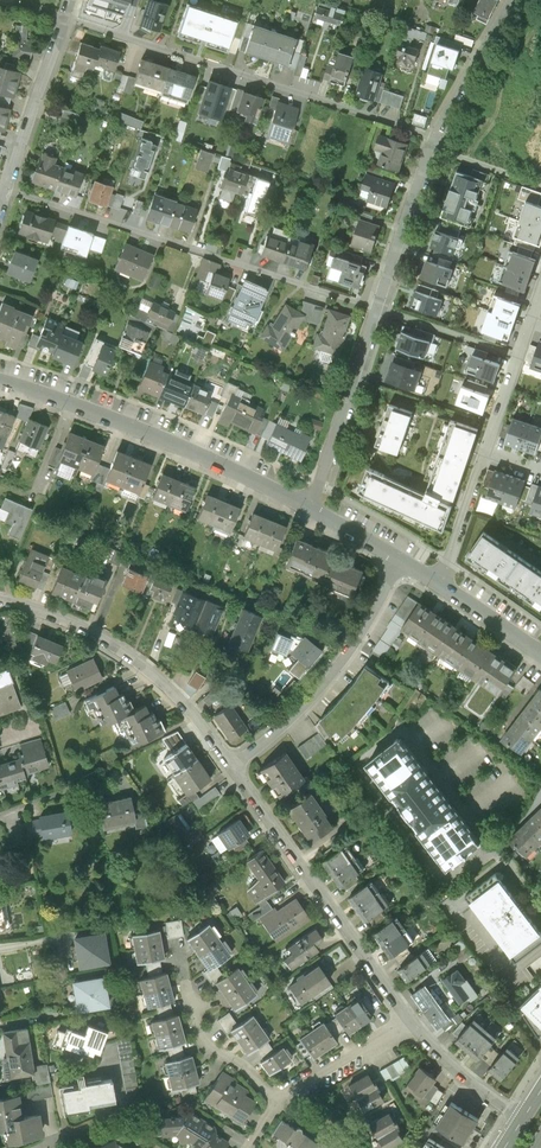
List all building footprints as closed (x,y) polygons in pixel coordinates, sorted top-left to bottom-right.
[(87,4),(126,16),(129,5),(131,0),(88,0),(87,4)] [(152,0),(148,0),(140,25),(159,32),(168,5),(152,0)] [(474,11),(479,13),(489,18),(498,0),(480,0),(474,11)] [(317,18),(342,26),(347,11),(322,3),(317,18)] [(178,38),(229,53),(239,22),(189,7),(178,38)] [(486,23),(489,18),(479,13),(477,18),(486,23)] [(238,50),(245,52),(254,25),(247,23),(238,50)] [(437,28),(428,24),(425,31),(435,35),(437,28)] [(245,52),(260,57),(268,30),(254,25),(245,52)] [(17,26),(15,43),(21,44),(21,45),(31,46),(32,41),(26,40),(27,27),(17,26)] [(428,33),(405,26),(402,36),(403,36),(412,39),(414,40),(415,37),(426,41),(428,33)] [(260,57),(274,62),(283,35),(268,30),(260,57)] [(298,39),(283,35),(274,62),(289,66),(298,39)] [(403,36),(401,43),(410,47),(412,39),(403,36)] [(435,43),(438,44),(460,51),(463,44),(437,36),(435,43)] [(304,42),(298,39),(289,66),(296,69),(300,54),(304,42)] [(30,59),(31,46),(21,45),(21,44),(15,43),(13,57),(30,59)] [(419,50),(410,47),(401,43),(397,55),(401,56),(399,63),(408,66),(409,63),(414,64),(419,50)] [(81,44),(70,76),(89,82),(94,66),(99,49),(81,44)] [(460,51),(438,44),(428,73),(447,79),(450,67),(455,69),(460,51)] [(100,46),(99,49),(94,66),(113,72),(120,52),(100,46)] [(356,58),(340,53),(335,67),(328,65),(324,79),(346,86),(349,78),(354,62),(356,58)] [(307,56),(300,54),(296,69),(290,86),(302,90),(305,79),(300,77),(307,56)] [(135,82),(148,87),(161,91),(169,69),(155,64),(142,60),(136,79),(135,82)] [(360,64),(354,62),(349,78),(355,80),(360,64)] [(6,63),(4,68),(17,72),(19,66),(6,63)] [(11,97),(12,97),(19,73),(17,72),(4,68),(0,67),(0,94),(11,97)] [(384,74),(365,68),(361,78),(363,79),(358,95),(375,101),(382,77),(384,74)] [(161,96),(188,105),(196,78),(170,70),(161,96)] [(117,88),(124,90),(128,76),(121,74),(117,88)] [(136,79),(128,76),(124,90),(123,92),(131,95),(135,82),(136,79)] [(388,79),(382,77),(375,101),(400,109),(405,97),(384,90),(388,79)] [(209,81),(199,111),(219,118),(223,108),(229,88),(209,81)] [(229,88),(223,108),(230,110),(230,109),(236,90),(229,88)] [(244,91),(237,89),(236,90),(230,109),(237,111),(237,110),(244,92),(244,91)] [(255,123),(263,98),(244,92),(237,110),(247,114),(245,120),(255,123)] [(11,97),(0,94),(0,102),(9,104),(11,97)] [(268,108),(275,111),(278,102),(279,99),(272,96),(268,108)] [(105,102),(98,100),(94,112),(100,115),(105,102)] [(275,111),(267,137),(286,143),(290,129),(297,108),(278,102),(275,111)] [(4,132),(10,110),(0,107),(0,131),(4,132)] [(80,115),(64,109),(59,124),(75,130),(80,115)] [(143,122),(116,111),(113,119),(140,130),(143,122)] [(180,120),(173,140),(181,143),(188,122),(180,120)] [(124,133),(125,127),(113,123),(112,129),(124,133)] [(297,131),(290,129),(286,143),(285,144),(292,146),(297,131)] [(408,144),(380,135),(375,149),(384,152),(380,164),(400,171),(408,144)] [(157,142),(141,137),(129,175),(146,180),(157,142)] [(207,173),(213,154),(201,150),(195,169),(207,173)] [(31,182),(55,190),(62,168),(54,165),(56,159),(43,154),(41,160),(39,159),(31,182)] [(216,155),(214,162),(220,163),(222,157),(216,155)] [(231,159),(222,157),(220,163),(218,169),(225,171),(225,170),(227,170),(231,159)] [(83,175),(62,168),(55,190),(75,197),(83,175)] [(369,168),(367,175),(382,180),(384,173),(369,168)] [(219,187),(222,188),(219,198),(231,202),(235,193),(241,195),(247,175),(230,169),(226,179),(223,178),(219,187)] [(484,184),(456,174),(450,194),(477,203),(484,184)] [(270,182),(247,175),(241,195),(250,198),(245,212),(258,216),(270,182)] [(387,208),(394,184),(382,180),(367,175),(362,188),(372,192),(368,202),(387,208)] [(112,188),(95,182),(89,200),(106,206),(110,194),(112,188)] [(116,196),(110,194),(106,206),(112,208),(116,196)] [(116,194),(116,196),(112,208),(118,210),(123,196),(116,194)] [(477,203),(450,194),(442,217),(469,226),(477,203)] [(147,217),(168,224),(175,203),(154,196),(147,217)] [(137,200),(137,202),(133,214),(139,216),(144,202),(137,200)] [(526,201),(519,220),(540,228),(540,206),(526,201)] [(196,209),(175,203),(168,224),(189,231),(196,209)] [(47,243),(49,239),(53,226),(55,221),(26,211),(18,234),(47,243)] [(360,221),(372,225),(374,217),(356,211),(354,219),(360,221)] [(519,220),(514,236),(540,245),(540,228),(519,220)] [(360,221),(352,247),(372,253),(381,227),(372,225),(360,221)] [(49,239),(62,244),(67,231),(53,226),(49,239)] [(85,257),(93,234),(68,226),(67,231),(62,244),(60,249),(85,257)] [(463,239),(436,230),(430,246),(457,256),(463,239)] [(262,256),(283,263),(289,244),(268,237),(262,256)] [(298,247),(289,244),(283,263),(307,271),(315,246),(300,240),(298,247)] [(153,257),(126,245),(115,269),(142,281),(153,257)] [(538,257),(511,247),(504,267),(531,276),(538,257)] [(340,250),(338,258),(361,265),(364,258),(340,250)] [(38,261),(15,252),(6,274),(29,283),(38,261)] [(336,257),(332,267),(344,271),(340,283),(352,287),(351,290),(358,293),(366,267),(361,265),(338,258),(336,257)] [(204,259),(196,278),(209,283),(213,273),(217,275),(221,265),(204,259)] [(453,270),(426,260),(420,278),(448,287),(453,270)] [(531,276),(504,267),(499,282),(526,292),(531,276)] [(217,275),(213,273),(209,283),(205,294),(221,300),(226,286),(229,279),(217,275)] [(161,279),(153,276),(149,286),(157,289),(161,279)] [(79,283),(68,278),(64,285),(76,290),(79,283)] [(269,292),(245,281),(228,321),(246,329),(249,322),(254,325),(269,292)] [(236,290),(226,286),(221,300),(230,303),(236,290)] [(445,300),(417,291),(411,309),(439,318),(445,300)] [(92,300),(79,295),(76,301),(90,306),(92,300)] [(521,306),(494,296),(487,316),(514,325),(521,306)] [(303,301),(299,313),(305,317),(303,320),(318,325),(323,308),(303,301)] [(2,303),(0,308),(0,337),(7,340),(5,344),(15,348),(21,332),(24,333),(31,316),(13,308),(13,307),(2,303)] [(173,313),(174,312),(153,303),(148,314),(147,316),(168,325),(169,322),(173,313)] [(268,326),(260,338),(283,352),(303,320),(305,317),(299,313),(286,305),(271,328),(268,326)] [(145,322),(147,316),(148,314),(138,309),(134,318),(145,322)] [(351,317),(331,310),(322,336),(318,335),(313,348),(338,356),(351,317)] [(179,316),(173,313),(169,322),(175,325),(179,316)] [(514,325),(487,316),(482,331),(509,341),(514,325)] [(40,348),(54,353),(61,336),(65,325),(47,318),(40,337),(36,346),(40,348)] [(128,324),(123,337),(133,341),(135,338),(145,342),(149,333),(128,324)] [(165,331),(162,339),(177,346),(180,338),(165,331)] [(402,331),(397,348),(425,358),(431,341),(402,331)] [(215,335),(209,332),(202,346),(208,349),(215,335)] [(39,351),(40,348),(36,346),(40,337),(33,334),(28,346),(39,351)] [(80,343),(61,336),(54,353),(52,357),(72,364),(80,343)] [(117,347),(97,339),(86,364),(93,367),(92,370),(105,375),(117,347)] [(540,341),(531,368),(540,371),(540,341)] [(501,364),(474,354),(468,370),(495,379),(501,364)] [(394,360),(387,380),(415,390),(422,370),(394,360)] [(138,389),(159,397),(168,375),(161,372),(163,367),(150,362),(138,389)] [(159,397),(185,408),(194,386),(168,375),(159,397)] [(336,385),(325,381),(322,388),(334,392),(336,385)] [(221,396),(229,400),(231,394),(234,396),(238,387),(228,382),(221,396)] [(211,393),(194,386),(185,408),(202,415),(211,393)] [(488,398),(461,389),(456,405),(483,414),(488,398)] [(230,422),(239,426),(249,403),(234,396),(231,394),(229,400),(219,421),(228,426),(230,422)] [(219,404),(211,401),(205,415),(212,418),(219,404)] [(262,409),(249,403),(239,426),(254,433),(261,419),(258,417),(262,409)] [(28,422),(29,419),(33,409),(20,404),(14,417),(28,422)] [(389,404),(375,446),(398,454),(413,412),(389,404)] [(14,417),(0,411),(0,435),(6,437),(14,417)] [(254,433),(269,440),(276,424),(262,417),(261,419),(254,433)] [(528,424),(513,418),(504,443),(520,449),(528,424)] [(28,422),(20,441),(39,449),(48,427),(29,419),(28,422)] [(426,494),(368,467),(359,493),(444,531),(452,506),(450,505),(452,498),(454,499),(478,429),(451,420),(426,494)] [(300,461),(311,438),(301,433),(300,435),(276,424),(269,440),(266,445),(300,461)] [(528,424),(520,449),(536,454),(540,439),(540,428),(528,424)] [(59,462),(78,470),(89,442),(70,434),(63,451),(59,462)] [(103,448),(89,442),(78,470),(92,476),(97,464),(103,448)] [(57,467),(59,462),(63,451),(56,448),(49,464),(57,467)] [(15,453),(8,450),(1,468),(8,470),(15,453)] [(150,465),(117,451),(110,469),(106,479),(139,493),(143,484),(150,465)] [(110,469),(97,464),(92,476),(90,480),(103,486),(106,479),(110,469)] [(510,476),(495,471),(486,497),(501,503),(510,476)] [(178,482),(162,475),(151,499),(168,505),(178,482)] [(525,481),(510,476),(501,503),(516,508),(525,481)] [(194,489),(178,482),(168,505),(184,513),(194,489)] [(144,499),(149,486),(143,484),(137,496),(144,499)] [(539,486),(529,512),(540,516),(540,486),(539,486)] [(197,520),(213,527),(222,503),(206,496),(197,520)] [(32,510),(6,498),(1,508),(9,512),(5,521),(13,524),(8,534),(19,539),(32,510)] [(239,509),(222,503),(213,527),(229,533),(239,509)] [(243,538),(260,545),(269,523),(252,516),(244,536),(243,538)] [(285,529),(269,523),(260,545),(275,551),(285,529)] [(483,531),(465,557),(540,610),(540,572),(483,531)] [(239,549),(243,538),(244,536),(237,534),(232,546),(239,549)] [(286,566),(326,582),(335,560),(337,555),(296,539),(286,566)] [(55,559),(32,549),(20,578),(42,588),(54,561),(55,559)] [(111,563),(119,566),(124,555),(116,551),(111,563)] [(133,558),(124,555),(119,566),(128,570),(133,558)] [(365,572),(335,560),(326,582),(325,585),(355,596),(365,572)] [(63,565),(54,561),(42,588),(51,592),(63,565)] [(139,570),(149,574),(152,566),(142,562),(139,570)] [(51,592),(73,601),(85,574),(63,565),(51,592)] [(10,581),(6,567),(0,569),(0,576),(2,583),(10,581)] [(149,577),(130,569),(123,585),(143,593),(149,577)] [(91,577),(85,574),(73,601),(90,609),(94,601),(97,603),(107,580),(92,574),(91,577)] [(173,586),(155,579),(151,590),(155,591),(153,597),(161,601),(162,598),(166,599),(167,596),(168,597),(173,586)] [(171,603),(179,606),(185,592),(177,589),(171,603)] [(195,627),(200,616),(206,601),(185,592),(179,606),(176,614),(178,615),(176,619),(195,627)] [(383,657),(403,627),(420,604),(409,596),(387,627),(388,628),(373,650),(383,657)] [(223,608),(206,601),(200,616),(216,623),(223,608)] [(403,627),(439,652),(457,625),(421,601),(420,604),(403,627)] [(244,610),(229,644),(248,652),(262,617),(244,610)] [(7,637),(13,658),(24,655),(20,641),(18,634),(12,614),(6,613),(0,615),(0,637),(6,635),(7,637)] [(439,652),(463,669),(481,642),(457,625),(439,652)] [(18,634),(20,641),(33,647),(38,636),(38,634),(25,629),(24,632),(18,634)] [(55,663),(62,645),(38,636),(33,647),(31,653),(35,655),(33,659),(45,664),(47,659),(55,663)] [(305,638),(291,655),(309,670),(323,653),(305,638)] [(463,669),(475,677),(494,651),(481,642),(463,669)] [(518,667),(494,651),(475,677),(481,681),(499,694),(518,667)] [(92,656),(65,669),(66,671),(71,680),(75,689),(102,676),(92,656)] [(331,708),(320,719),(321,721),(331,735),(336,744),(354,728),(367,713),(379,698),(391,679),(367,664),(357,679),(335,704),(331,708)] [(6,667),(0,669),(0,714),(21,707),(6,667)] [(63,684),(71,680),(66,671),(58,675),(63,684)] [(534,684),(524,676),(515,686),(526,695),(534,684)] [(482,719),(499,694),(481,681),(463,707),(482,719)] [(101,727),(121,717),(134,711),(130,703),(124,706),(116,687),(86,701),(90,709),(92,708),(101,727)] [(203,700),(209,707),(221,697),(215,690),(203,700)] [(530,703),(540,711),(540,691),(540,690),(530,703)] [(71,713),(65,702),(50,709),(55,721),(71,713)] [(540,728),(540,711),(530,703),(521,715),(540,730),(540,728)] [(146,705),(134,711),(121,717),(134,745),(165,731),(160,720),(154,722),(146,705)] [(231,706),(215,717),(230,740),(247,729),(231,706)] [(521,715),(511,728),(530,742),(540,730),(521,715)] [(321,721),(314,727),(318,733),(324,741),(331,735),(321,721)] [(520,755),(530,742),(511,728),(501,741),(520,755)] [(327,745),(324,741),(318,733),(297,747),(306,759),(327,745)] [(47,757),(41,737),(21,744),(22,749),(18,750),(20,755),(25,773),(38,769),(36,761),(47,757)] [(404,739),(370,763),(447,868),(481,843),(404,739)] [(96,755),(102,768),(120,760),(114,747),(96,755)] [(151,759),(146,747),(132,754),(137,766),(151,759)] [(170,768),(175,775),(198,759),(193,752),(170,768)] [(285,753),(260,771),(279,798),(295,787),(304,781),(304,780),(285,753)] [(25,773),(20,755),(0,762),(0,778),(3,787),(18,782),(16,777),(26,775),(25,773)] [(198,759),(175,775),(188,794),(195,790),(211,779),(198,759)] [(307,777),(304,780),(304,781),(295,787),(299,792),(312,784),(307,777)] [(216,787),(200,798),(192,803),(197,809),(220,793),(216,787)] [(200,798),(195,790),(188,794),(179,801),(184,809),(192,803),(200,798)] [(289,809),(312,843),(335,827),(312,793),(289,809)] [(130,798),(98,805),(103,827),(135,819),(133,813),(130,798)] [(532,818),(540,827),(540,809),(532,818)] [(67,810),(40,815),(40,819),(43,835),(44,838),(71,833),(67,810)] [(144,810),(133,813),(135,819),(139,838),(149,836),(149,837),(159,835),(153,812),(145,814),(144,810)] [(204,836),(199,827),(189,833),(176,813),(162,822),(181,851),(204,836)] [(520,829),(536,846),(540,841),(540,827),(532,818),(520,829)] [(29,837),(43,835),(40,819),(27,822),(29,837)] [(240,819),(218,834),(228,848),(229,848),(245,837),(250,834),(240,819)] [(525,857),(536,846),(520,829),(509,841),(525,857)] [(250,843),(245,837),(229,848),(233,854),(250,843)] [(325,861),(333,873),(355,858),(347,846),(325,861)] [(249,859),(259,874),(273,864),(263,850),(249,859)] [(364,870),(355,858),(333,873),(341,885),(357,875),(364,870)] [(285,882),(273,864),(259,874),(260,877),(248,890),(256,902),(285,882)] [(516,962),(540,943),(540,931),(518,900),(497,872),(466,896),(516,962)] [(364,886),(357,875),(341,885),(345,891),(349,889),(353,894),(364,886)] [(350,897),(358,909),(380,894),(372,881),(364,886),(353,894),(350,897)] [(388,906),(380,894),(358,909),(366,921),(369,919),(382,911),(388,906)] [(0,899),(0,934),(5,934),(4,926),(11,925),(7,898),(0,899)] [(273,909),(260,917),(277,941),(310,918),(297,898),(277,911),(275,907),(273,909)] [(254,922),(260,917),(273,909),(268,902),(249,915),(254,922)] [(243,915),(237,906),(230,911),(231,913),(235,919),(236,920),(243,915)] [(390,922),(382,911),(369,919),(377,931),(390,922)] [(231,922),(235,919),(231,913),(227,915),(231,922)] [(377,931),(385,943),(407,928),(399,916),(390,922),(377,931)] [(180,920),(166,923),(168,939),(183,936),(180,920)] [(210,925),(188,940),(199,955),(220,940),(210,925)] [(285,958),(292,968),(318,949),(314,943),(323,937),(317,927),(288,947),(292,953),(285,958)] [(415,940),(407,928),(385,943),(393,956),(394,955),(407,947),(415,940)] [(160,931),(133,935),(135,949),(162,945),(160,931)] [(75,939),(80,967),(108,962),(103,934),(75,939)] [(209,968),(210,970),(216,965),(231,955),(220,940),(199,955),(209,968)] [(164,959),(162,945),(135,949),(137,962),(146,961),(159,959),(164,959)] [(415,958),(407,947),(394,955),(402,967),(415,958)] [(437,960),(428,949),(415,958),(402,967),(400,968),(409,980),(437,960)] [(161,965),(159,959),(146,961),(147,970),(150,978),(163,974),(161,965)] [(213,986),(217,983),(225,977),(216,965),(210,970),(209,968),(203,972),(213,986)] [(290,986),(300,1001),(331,980),(320,965),(305,975),(304,973),(298,978),(299,980),(290,986)] [(217,983),(226,996),(248,981),(239,968),(225,977),(217,983)] [(458,969),(443,980),(460,1003),(470,996),(461,984),(467,980),(458,969)] [(150,978),(141,980),(145,994),(170,987),(166,973),(163,974),(150,978)] [(103,978),(74,983),(79,1010),(107,1005),(103,978)] [(257,994),(248,981),(226,996),(235,1010),(257,994)] [(519,1007),(539,1038),(540,1036),(540,985),(519,1007)] [(145,994),(149,1007),(156,1005),(170,1001),(174,1000),(170,987),(145,994)] [(448,1020),(424,987),(412,995),(437,1029),(448,1020)] [(366,995),(361,999),(370,1013),(376,1009),(366,995)] [(359,996),(347,1005),(360,1024),(372,1015),(370,1013),(361,999),(359,996)] [(170,1001),(156,1005),(160,1020),(174,1016),(170,1001)] [(348,1032),(360,1024),(347,1005),(335,1013),(337,1016),(345,1028),(348,1032)] [(226,1034),(232,1030),(238,1025),(230,1012),(217,1021),(226,1034)] [(153,1022),(157,1036),(181,1029),(177,1015),(174,1016),(160,1020),(153,1022)] [(232,1030),(240,1041),(261,1026),(253,1015),(238,1025),(232,1030)] [(334,1037),(345,1028),(337,1016),(325,1024),(334,1037)] [(516,1027),(511,1020),(504,1026),(510,1033),(516,1027)] [(323,1021),(311,1030),(324,1049),(336,1041),(334,1037),(325,1024),(323,1021)] [(453,1033),(459,1038),(468,1027),(462,1022),(453,1033)] [(456,1041),(466,1051),(483,1032),(472,1022),(468,1027),(459,1038),(456,1041)] [(107,1031),(88,1024),(84,1035),(67,1029),(61,1045),(79,1051),(80,1047),(85,1049),(84,1051),(92,1054),(93,1050),(99,1052),(107,1031)] [(269,1038),(261,1026),(240,1041),(247,1053),(255,1048),(267,1040),(269,1038)] [(32,1074),(34,1074),(33,1065),(27,1027),(4,1031),(8,1058),(3,1058),(6,1078),(32,1074)] [(185,1043),(181,1029),(157,1036),(161,1049),(168,1047),(182,1044),(185,1043)] [(312,1057),(324,1049),(311,1030),(299,1038),(301,1041),(310,1053),(312,1057)] [(493,1041),(483,1032),(466,1051),(477,1060),(480,1056),(490,1045),(493,1041)] [(140,1098),(129,1033),(117,1039),(127,1101),(140,1098)] [(275,1052),(267,1040),(255,1048),(263,1060),(275,1052)] [(304,1057),(310,1053),(301,1041),(296,1045),(304,1057)] [(491,1066),(489,1068),(501,1079),(520,1057),(519,1056),(523,1051),(512,1042),(501,1055),(491,1066)] [(185,1058),(182,1044),(168,1047),(172,1062),(185,1058)] [(490,1045),(480,1056),(491,1066),(501,1055),(490,1045)] [(292,1058),(283,1046),(275,1052),(263,1060),(261,1061),(270,1073),(292,1058)] [(167,1063),(170,1077),(195,1070),(191,1056),(185,1058),(172,1062),(167,1063)] [(380,1071),(387,1083),(411,1068),(404,1056),(380,1071)] [(33,1065),(34,1074),(32,1074),(33,1084),(49,1081),(48,1072),(54,1071),(54,1065),(48,1066),(47,1063),(33,1065)] [(422,1065),(405,1087),(421,1099),(424,1095),(433,1083),(438,1077),(422,1065)] [(198,1084),(195,1070),(170,1077),(174,1091),(181,1089),(195,1085),(198,1084)] [(79,1083),(60,1086),(65,1115),(90,1110),(89,1105),(117,1100),(113,1077),(86,1082),(84,1071),(77,1073),(79,1083)] [(223,1071),(204,1100),(243,1124),(257,1102),(244,1095),(247,1090),(233,1080),(234,1079),(223,1071)] [(348,1085),(356,1097),(375,1086),(368,1073),(348,1085)] [(439,1087),(433,1083),(424,1095),(436,1104),(444,1093),(438,1089),(439,1087)] [(53,1098),(51,1085),(25,1090),(28,1102),(53,1098)] [(197,1092),(195,1085),(181,1089),(183,1096),(197,1092)] [(383,1098),(375,1086),(356,1097),(363,1110),(383,1098)] [(0,1099),(0,1131),(7,1130),(9,1142),(43,1136),(39,1113),(22,1116),(19,1096),(0,1099)] [(452,1103),(437,1127),(444,1132),(463,1144),(478,1121),(452,1103)] [(182,1144),(192,1140),(205,1119),(189,1109),(186,1114),(176,1132),(180,1134),(181,1143),(182,1144)] [(156,1134),(176,1132),(186,1114),(154,1117),(156,1134)] [(369,1125),(376,1137),(395,1126),(388,1114),(369,1125)] [(213,1135),(217,1132),(215,1126),(205,1119),(192,1140),(193,1147),(204,1147),(213,1135)] [(305,1136),(281,1121),(273,1134),(282,1139),(281,1147),(298,1147),(305,1136)] [(102,1128),(107,1141),(116,1138),(125,1136),(128,1133),(113,1123),(102,1128)] [(221,1131),(232,1138),(236,1131),(225,1125),(221,1131)] [(441,1137),(444,1132),(437,1127),(433,1125),(430,1130),(441,1137)] [(395,1126),(376,1137),(382,1147),(388,1147),(402,1139),(395,1126)] [(217,1132),(213,1135),(204,1147),(225,1147),(230,1140),(217,1132)] [(305,1136),(298,1147),(325,1147),(305,1136)] [(98,1145),(102,1147),(131,1147),(116,1138),(107,1141),(103,1143),(98,1145)] [(423,1147),(443,1147),(429,1139),(423,1147)]
